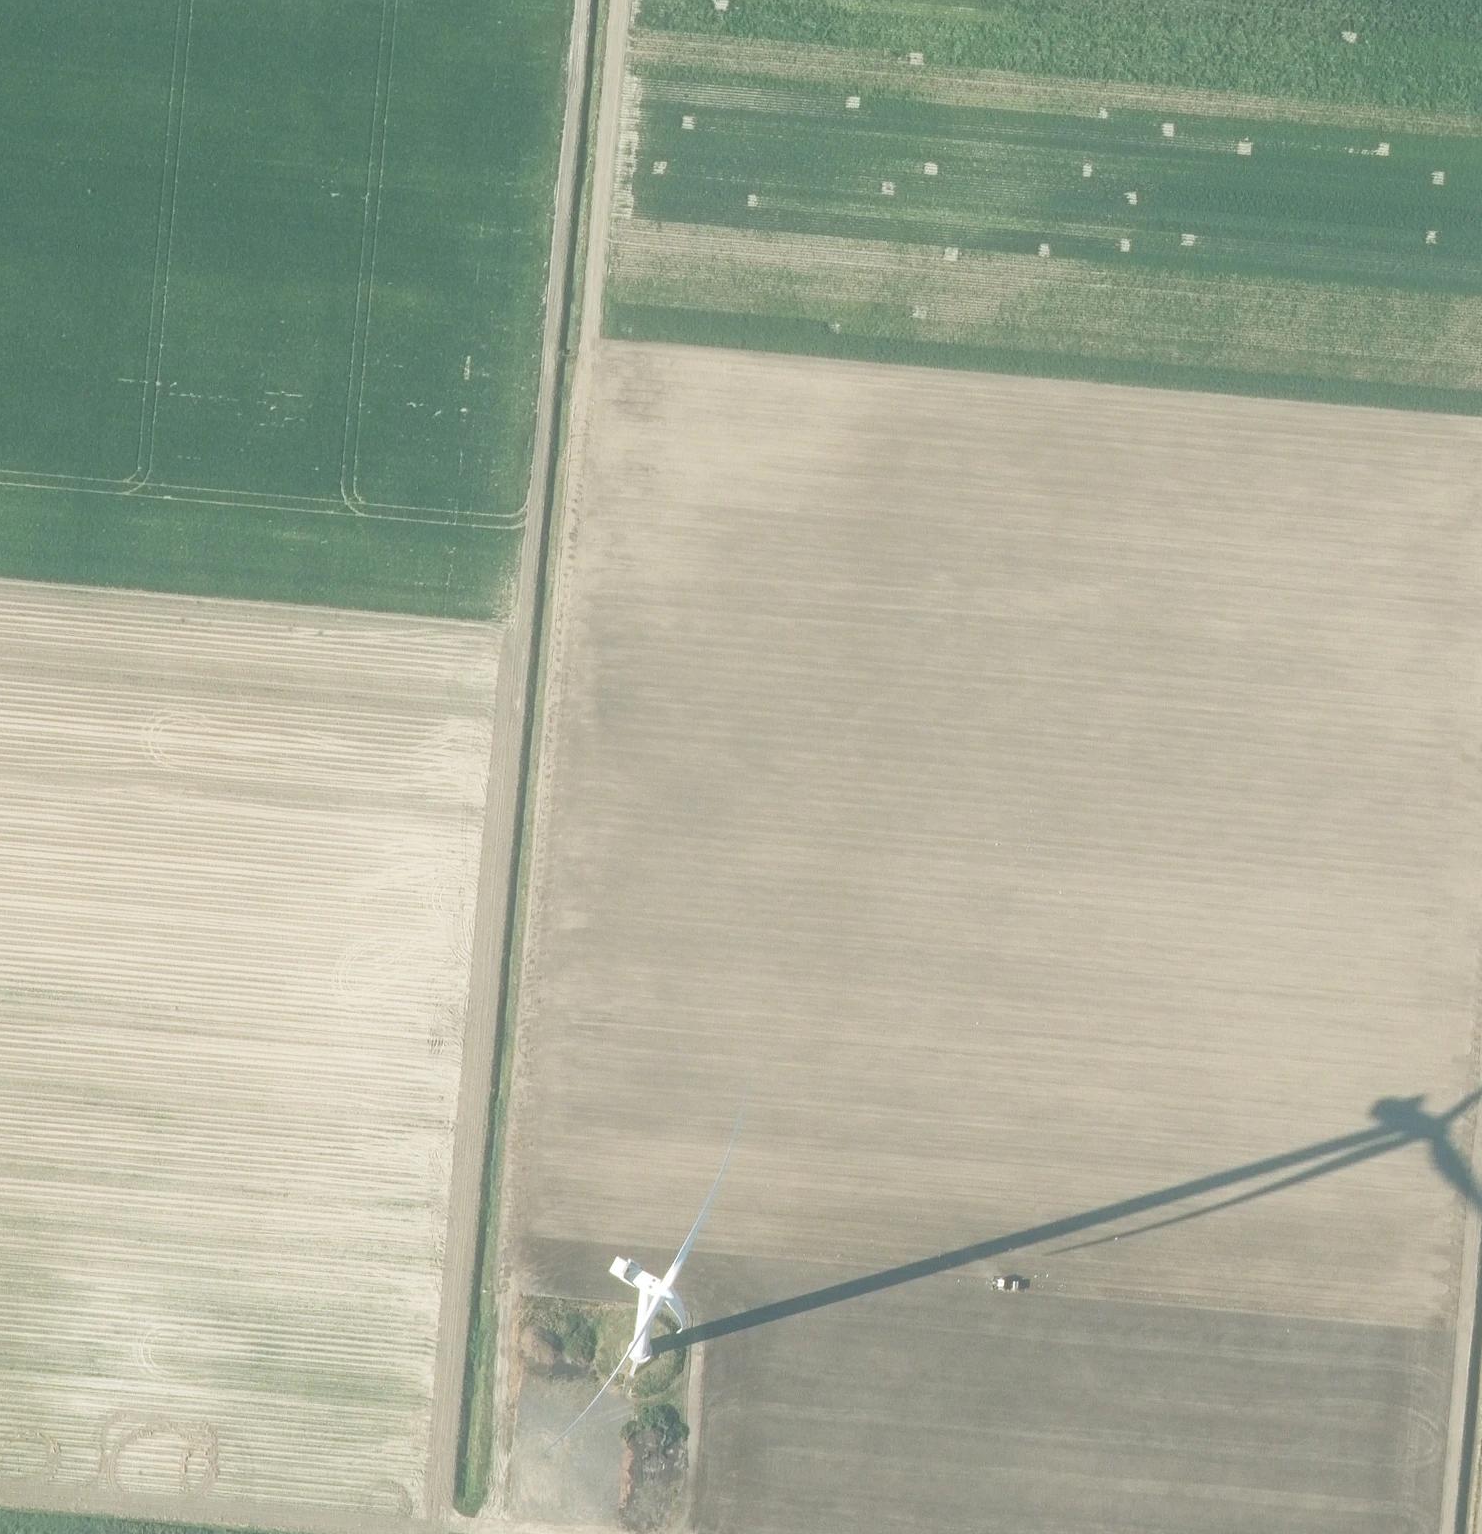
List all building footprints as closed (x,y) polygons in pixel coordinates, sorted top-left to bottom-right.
[(94,1331),(94,1317),(83,1317),(82,1331),(94,1331)]
